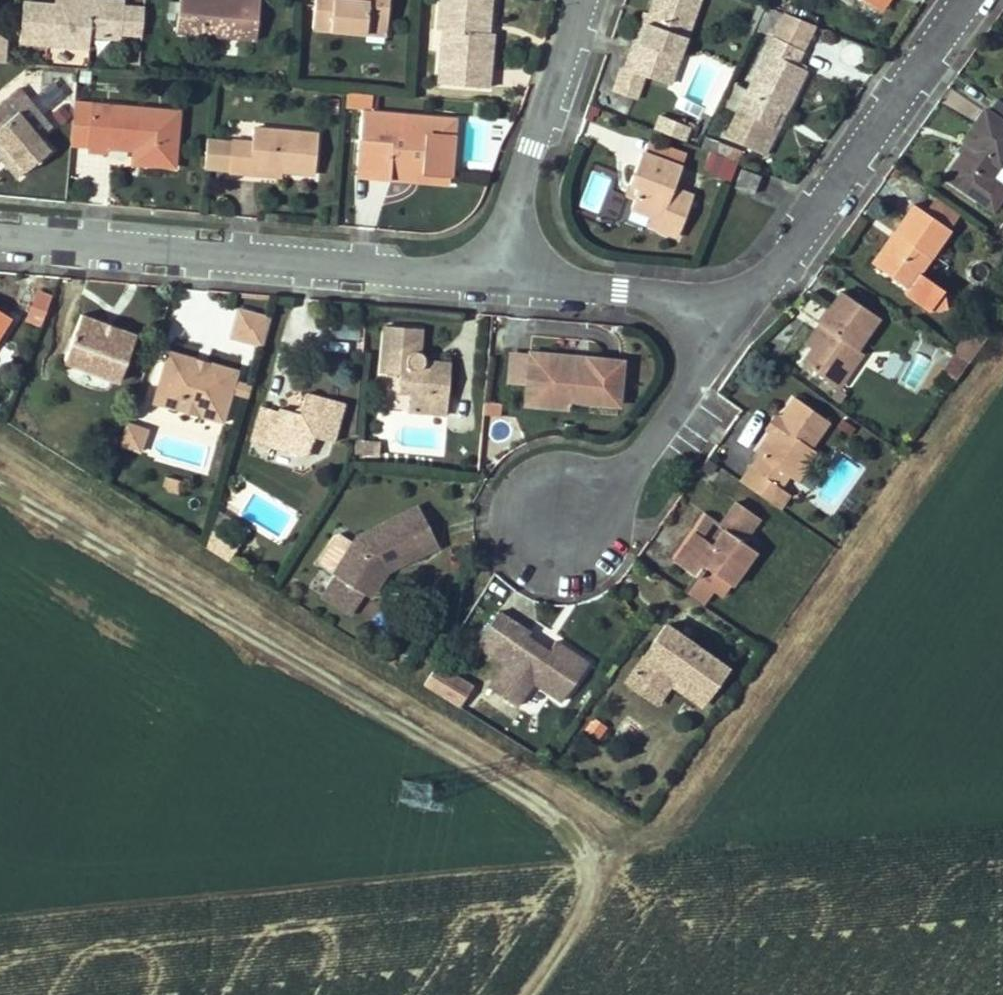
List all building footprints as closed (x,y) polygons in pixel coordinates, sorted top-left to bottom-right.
[(47,45),(90,50),(91,36),(121,39),(125,0),(92,0),(92,3),(61,0),(56,0),(56,4),(25,1),(21,42),(47,45)] [(175,33),(255,41),(259,0),(179,0),(175,33)] [(386,22),(388,0),(315,0),(312,29),(366,34),(366,21),(386,22)] [(438,31),(444,31),(439,84),(488,88),(493,35),(488,35),(482,34),(485,0),(441,0),(438,31)] [(488,35),(491,0),(485,0),(482,34),(488,35)] [(680,60),(700,0),(655,0),(649,14),(639,43),(635,41),(625,69),(651,78),(660,53),(680,60)] [(875,9),(881,0),(862,0),(875,9)] [(875,9),(879,12),(888,0),(881,0),(875,9)] [(639,43),(649,14),(644,12),(635,41),(639,43)] [(774,38),(801,51),(813,26),(776,12),(765,33),(774,38)] [(366,21),(366,34),(385,35),(386,22),(366,21)] [(726,133),(755,148),(768,125),(772,127),(779,113),(785,116),(807,72),(794,66),(801,51),(774,38),(759,68),(750,87),(726,133)] [(660,53),(651,78),(670,86),(680,60),(660,53)] [(750,87),(759,68),(747,62),(737,80),(750,87)] [(346,107),(373,108),(374,94),(347,93),(346,107)] [(1000,101),(988,117),(984,114),(962,144),(967,147),(945,178),(991,211),(1002,195),(1002,191),(988,180),(1002,160),(1002,103),(1000,101)] [(93,105),(74,103),(70,148),(90,150),(93,105)] [(25,172),(49,151),(37,137),(48,128),(28,104),(10,120),(0,108),(0,143),(25,172)] [(176,166),(180,112),(93,105),(90,150),(90,153),(109,153),(109,147),(135,150),(134,163),(176,166)] [(388,181),(389,172),(405,173),(407,162),(421,163),(420,175),(448,177),(452,141),(433,138),(435,121),(364,113),(357,178),(388,181)] [(772,127),(778,131),(785,116),(779,113),(772,127)] [(664,118),(658,131),(685,141),(690,129),(664,118)] [(433,138),(452,141),(454,123),(435,121),(433,138)] [(768,125),(755,148),(766,154),(778,131),(772,127),(768,125)] [(254,168),(279,170),(313,172),(315,133),(253,128),(252,141),(230,140),(228,170),(254,173),(254,168)] [(228,170),(230,140),(206,138),(204,168),(228,170)] [(731,182),(742,150),(718,142),(706,173),(731,182)] [(660,220),(657,230),(678,238),(693,197),(670,188),(677,167),(642,155),(631,185),(640,189),(636,199),(632,209),(651,216),(660,220)] [(407,162),(405,173),(420,175),(421,163),(407,162)] [(742,170),(736,186),(753,193),(759,177),(742,170)] [(448,177),(420,175),(405,173),(389,172),(388,181),(447,187),(448,177)] [(596,175),(582,205),(595,212),(610,181),(596,175)] [(631,185),(627,196),(636,199),(640,189),(631,185)] [(925,215),(948,232),(958,218),(935,201),(925,215)] [(940,289),(918,273),(948,232),(925,215),(913,207),(893,234),(900,239),(877,269),(906,290),(903,295),(924,311),(945,309),(940,289)] [(651,216),(647,226),(657,230),(660,220),(651,216)] [(900,239),(893,234),(871,265),(877,269),(900,239)] [(806,368),(832,386),(857,351),(879,320),(842,294),(821,324),(832,332),(817,353),(806,368)] [(48,307),(50,301),(38,297),(35,303),(48,307)] [(41,326),(48,307),(35,303),(29,322),(41,326)] [(227,339),(261,349),(269,321),(235,311),(227,339)] [(10,319),(0,313),(0,334),(10,319)] [(82,316),(66,362),(122,382),(138,336),(82,316)] [(29,322),(28,327),(40,331),(41,326),(29,322)] [(832,332),(821,324),(806,345),(817,353),(832,332)] [(956,352),(969,361),(987,336),(973,326),(956,352)] [(396,395),(407,396),(405,412),(444,417),(447,377),(436,375),(437,364),(422,362),(422,356),(418,356),(419,333),(383,329),(378,374),(398,376),(396,395)] [(838,391),(864,355),(857,351),(832,386),(838,391)] [(943,370),(956,379),(969,361),(956,352),(943,370)] [(230,395),(246,400),(249,390),(233,385),(236,374),(166,354),(152,404),(222,425),(230,395)] [(527,389),(529,356),(508,355),(506,388),(527,389)] [(548,400),(570,402),(619,405),(622,364),(531,356),(529,356),(527,389),(548,390),(548,400)] [(436,375),(447,377),(448,366),(437,364),(436,375)] [(936,381),(949,390),(956,379),(943,370),(936,381)] [(526,406),(569,410),(570,402),(548,400),(548,390),(527,389),(526,406)] [(295,456),(310,451),(312,442),(329,447),(340,411),(303,400),(297,420),(291,418),(292,415),(279,412),(278,414),(262,410),(252,443),(295,456)] [(779,436),(774,433),(759,454),(762,457),(752,472),(780,491),(789,479),(797,466),(807,474),(820,457),(810,449),(828,424),(797,402),(783,422),(787,425),(779,436)] [(787,425),(783,422),(776,418),(768,429),(774,433),(779,436),(787,425)] [(145,431),(125,424),(118,445),(138,451),(145,431)] [(368,433),(355,432),(352,455),(366,457),(368,433)] [(295,456),(307,460),(310,451),(295,456)] [(789,479),(798,486),(807,474),(797,466),(789,479)] [(780,491),(752,472),(744,484),(771,503),(780,491)] [(169,478),(165,489),(176,494),(180,483),(169,478)] [(789,498),(780,491),(771,503),(780,510),(789,498)] [(750,530),(757,519),(736,504),(728,515),(750,530)] [(403,514),(421,554),(435,548),(416,507),(403,514)] [(378,568),(385,571),(421,554),(403,514),(355,536),(351,543),(332,574),(318,597),(349,616),(362,594),(378,568)] [(750,530),(728,515),(720,527),(718,529),(708,544),(702,539),(681,568),(697,580),(705,569),(730,587),(754,552),(741,542),(750,530)] [(702,539),(714,522),(706,517),(674,563),(681,568),(702,539)] [(211,522),(204,548),(227,562),(236,549),(217,537),(222,528),(211,522)] [(318,566),(332,574),(351,543),(337,535),(331,536),(317,560),(318,566)] [(362,594),(369,598),(385,571),(378,568),(362,594)] [(705,569),(697,580),(722,597),(730,587),(705,569)] [(561,701),(587,665),(553,642),(543,657),(524,643),(530,635),(515,624),(492,656),(504,664),(487,688),(515,707),(534,682),(561,701)] [(435,663),(423,686),(462,707),(474,684),(435,663)] [(661,672),(642,698),(653,706),(667,687),(697,709),(702,701),(661,672)] [(599,740),(608,727),(593,717),(584,729),(599,740)]
